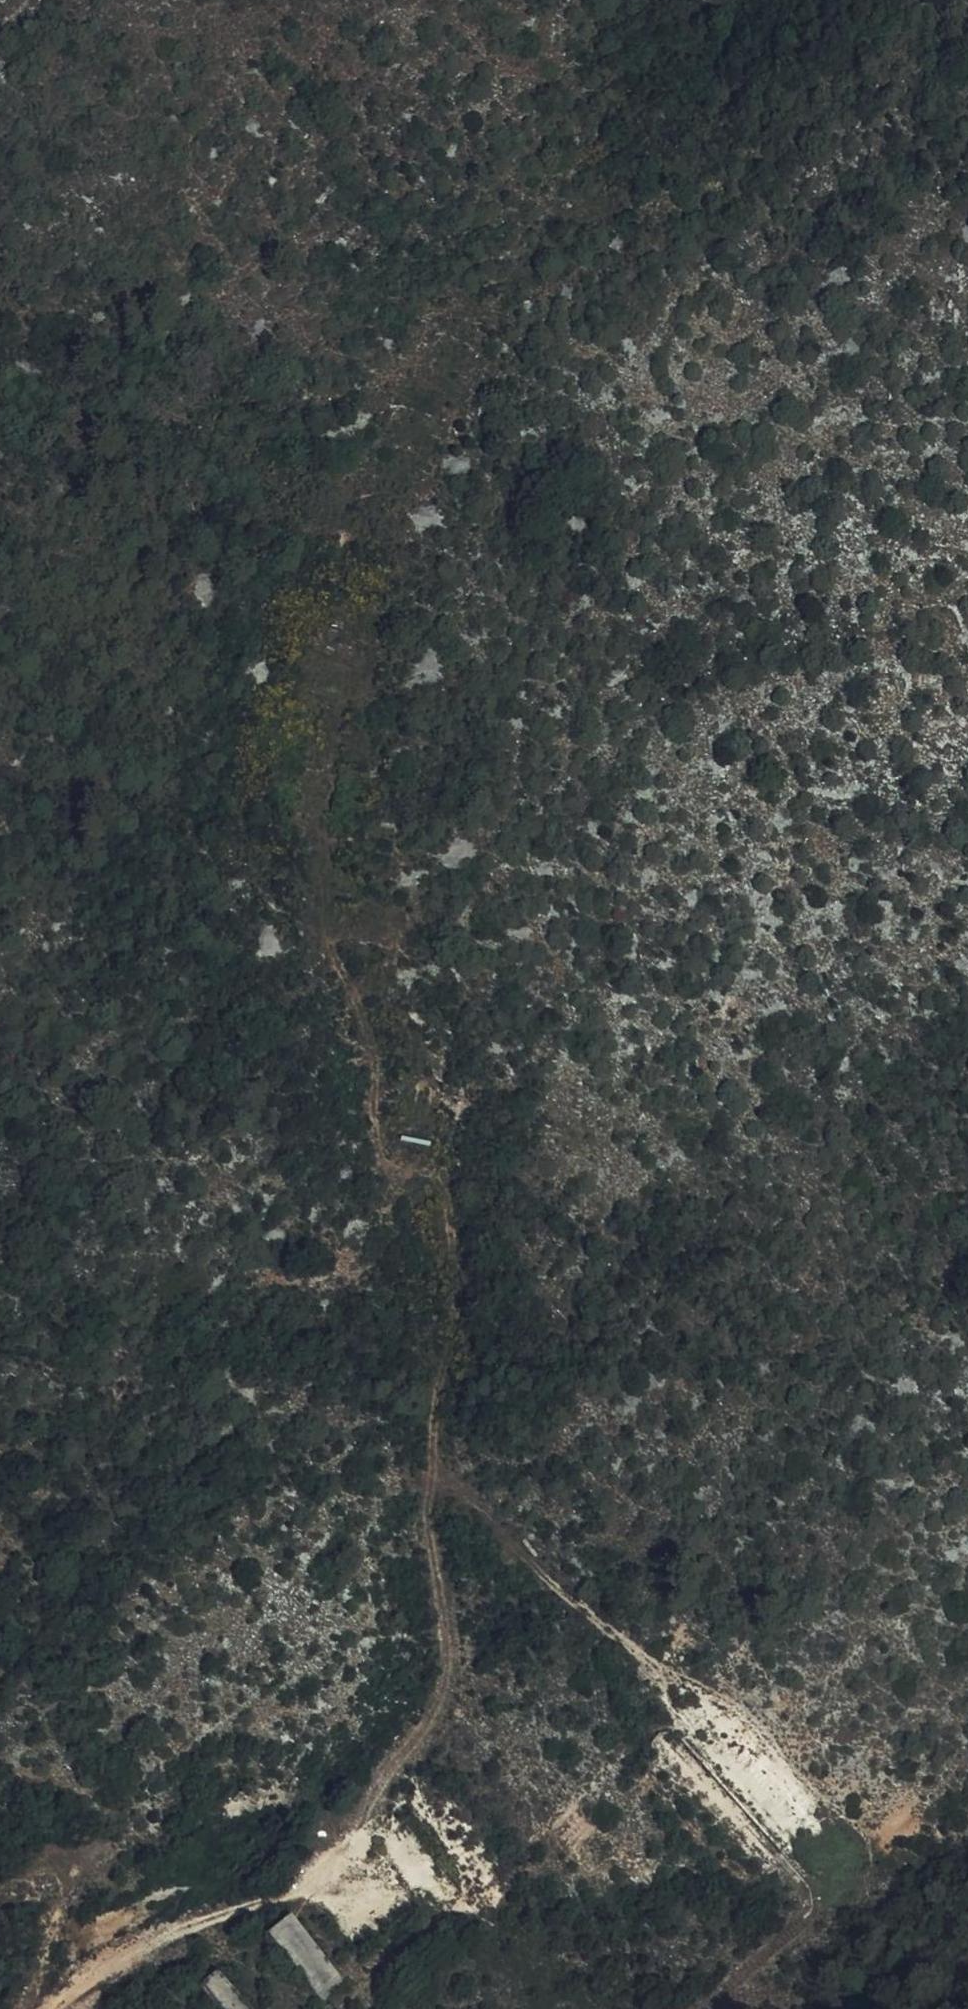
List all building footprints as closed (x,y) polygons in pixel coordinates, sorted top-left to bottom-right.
[(296,1910),(274,1925),(319,1992),(341,1978),(296,1910)]
